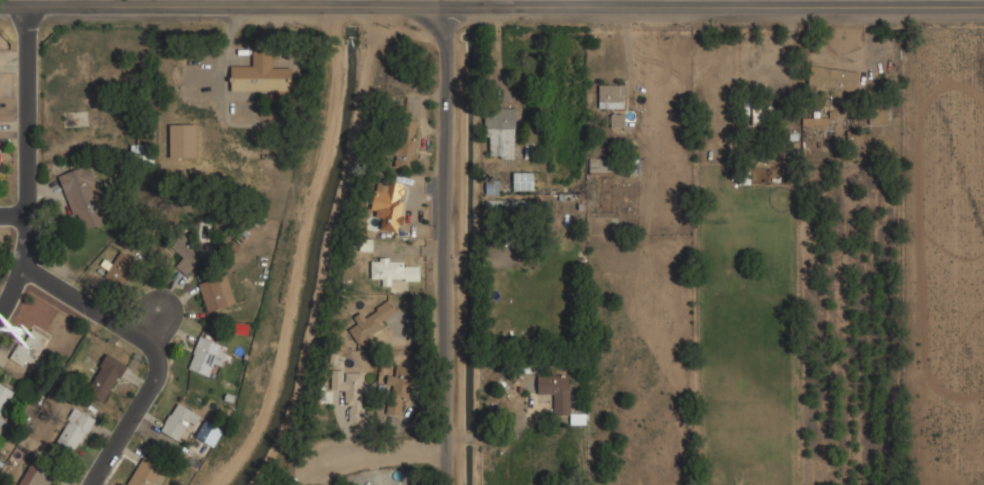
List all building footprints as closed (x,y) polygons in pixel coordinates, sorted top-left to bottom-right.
[(252,66),(231,65),(230,89),(290,90),(291,67),(271,67),(271,48),(253,48),(252,66)] [(860,71),(811,65),(808,84),(857,90),(860,71)] [(626,107),(626,84),(600,84),(600,107),(626,107)] [(515,107),(485,106),(484,137),(490,137),(490,157),(514,158),(515,107)] [(768,108),(752,108),(752,124),(768,124),(768,108)] [(623,127),(623,114),(611,114),(611,127),(623,127)] [(802,128),(831,127),(831,116),(802,116),(802,128)] [(417,120),(398,119),(396,168),(415,169),(417,120)] [(170,156),(195,156),(195,123),(170,123),(170,156)] [(589,174),(611,174),(611,157),(589,157),(589,174)] [(59,174),(80,230),(108,219),(87,164),(59,174)] [(512,190),(533,190),(533,173),(513,172),(512,190)] [(402,182),(374,181),(374,211),(379,211),(379,231),(401,231),(402,182)] [(176,264),(185,274),(205,255),(183,232),(170,244),(183,258),(176,264)] [(111,267),(109,266),(102,277),(121,288),(137,261),(120,251),(111,267)] [(381,285),(393,285),(393,277),(401,277),(401,257),(371,257),(371,277),(381,277),(381,285)] [(199,282),(207,311),(235,303),(227,274),(199,282)] [(354,317),(358,323),(349,330),(359,345),(388,325),(384,320),(395,312),(387,301),(365,316),(362,312),(354,317)] [(25,367),(30,360),(34,362),(50,339),(31,326),(10,357),(25,367)] [(218,366),(224,344),(199,336),(189,369),(210,375),(213,364),(218,366)] [(107,402),(125,361),(105,353),(87,393),(107,402)] [(391,374),(384,413),(404,416),(413,368),(396,365),(395,375),(391,374)] [(365,370),(332,369),(331,389),(347,390),(346,421),(364,421),(365,370)] [(572,374),(537,374),(537,394),(552,394),(552,415),(572,415),(572,374)] [(13,390),(0,383),(0,414),(13,390)] [(161,430),(184,444),(201,415),(178,401),(161,430)] [(74,456),(94,419),(75,408),(55,445),(74,456)] [(195,436),(211,446),(221,429),(205,419),(195,436)] [(145,455),(126,483),(129,484),(155,484),(166,469),(145,455)] [(57,477),(38,466),(28,484),(52,484),(57,477)]
